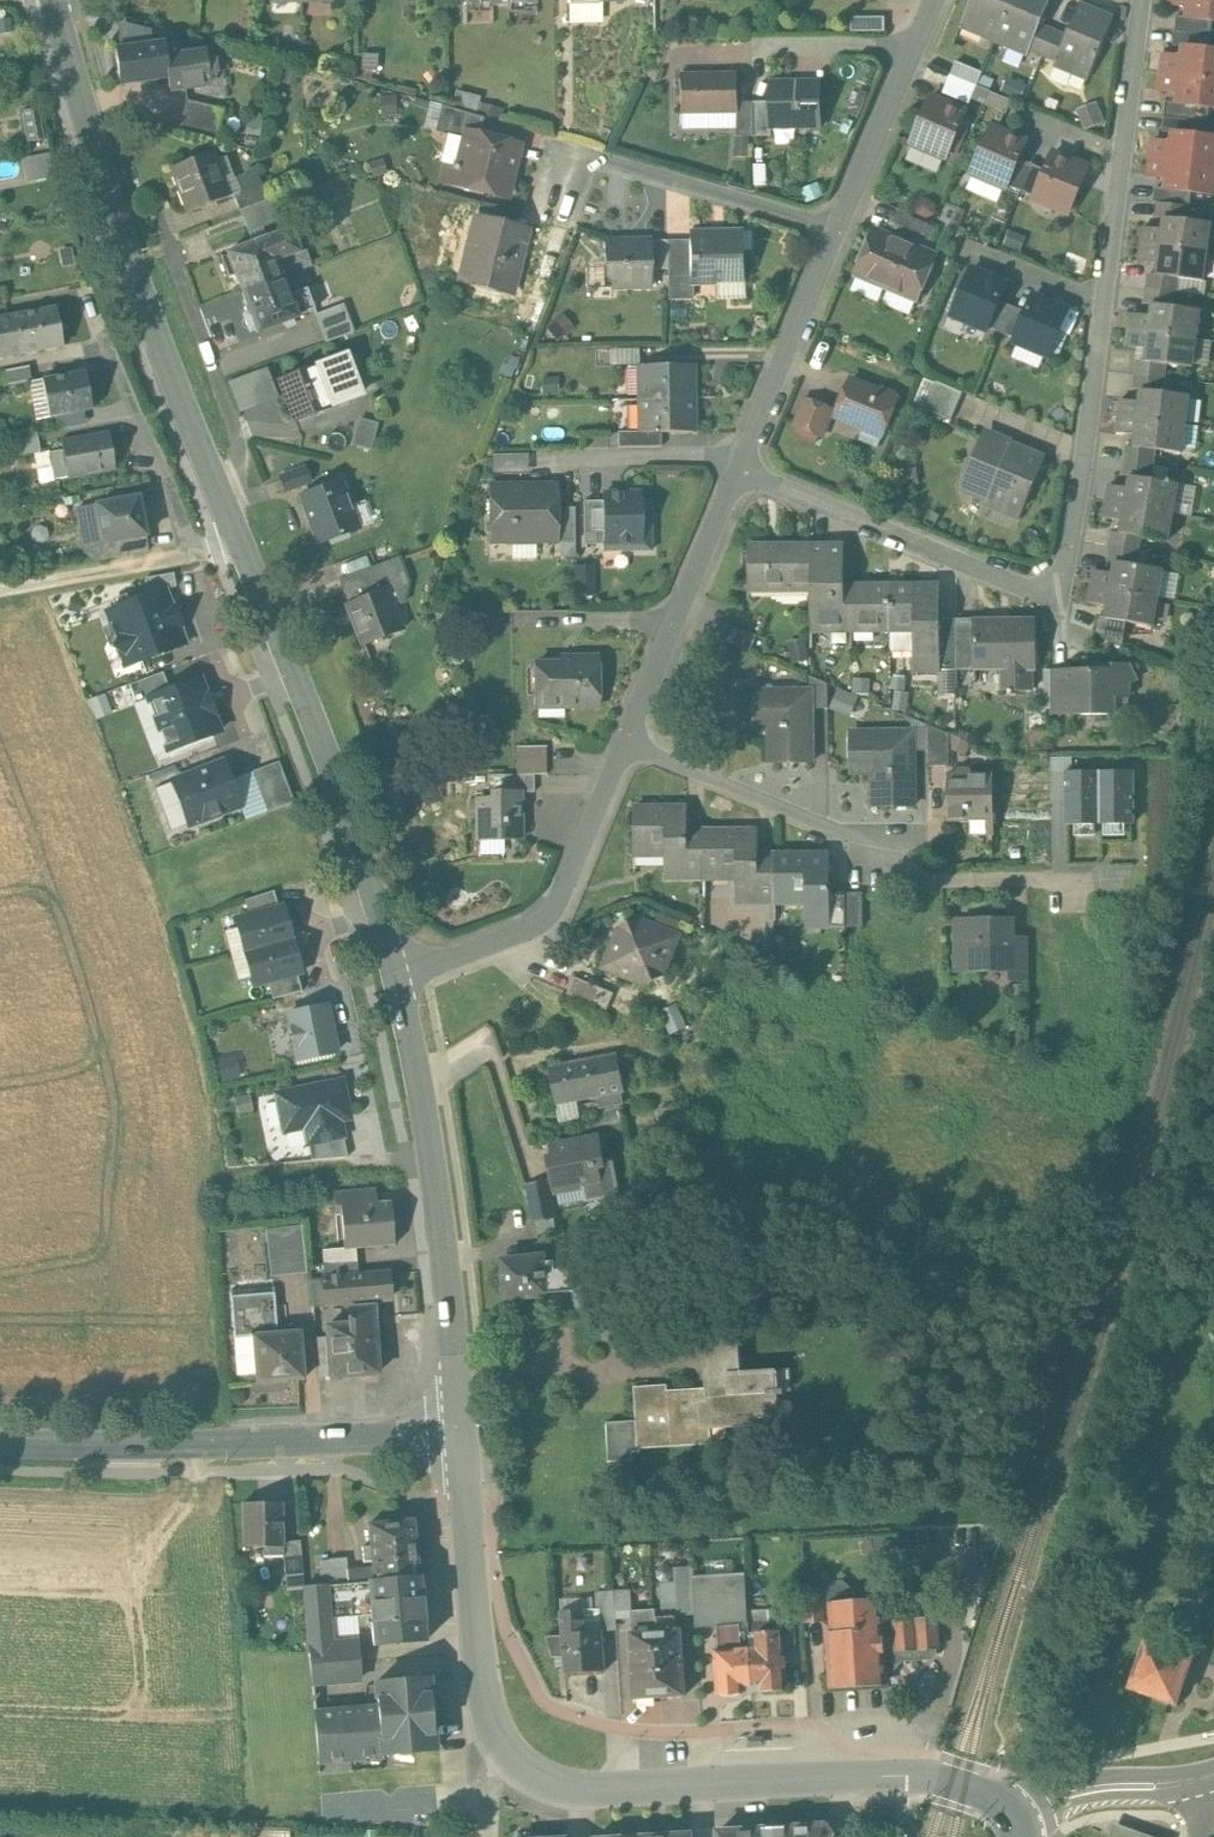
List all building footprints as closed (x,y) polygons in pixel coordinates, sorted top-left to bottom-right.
[(960,26),(994,40),(1010,0),(971,0),(960,26)] [(994,40),(1027,53),(1029,49),(1039,23),(1049,0),(1010,0),(994,40)] [(1170,4),(1189,7),(1188,17),(1213,21),(1213,0),(1170,0),(1170,4)] [(1113,17),(1080,2),(1067,35),(1056,61),(1054,65),(1088,78),(1113,17)] [(150,23),(116,13),(120,47),(153,42),(150,23)] [(1213,21),(1188,17),(1177,16),(1175,30),(1211,35),(1213,21)] [(885,31),(885,17),(851,17),(851,31),(885,31)] [(1053,29),(1039,23),(1029,49),(1042,55),(1053,29)] [(1067,35),(1053,29),(1042,55),(1056,61),(1067,35)] [(1211,35),(1175,30),(1173,45),(1184,46),(1209,49),(1211,35)] [(182,54),(181,44),(166,46),(165,41),(153,42),(120,47),(116,47),(120,84),(168,77),(170,89),(209,84),(208,78),(217,74),(215,58),(205,56),(204,50),(182,54)] [(1184,46),(1183,57),(1164,54),(1162,72),(1213,79),(1213,50),(1209,49),(1184,46)] [(982,72),(956,61),(950,74),(977,85),(982,72)] [(737,72),(681,73),(681,113),(737,112),(738,112),(738,109),(737,101),(737,72)] [(1162,72),(1159,90),(1178,92),(1177,103),(1210,107),(1213,108),(1213,79),(1162,72)] [(977,85),(950,74),(944,88),(971,99),(977,85)] [(820,81),(769,82),(769,101),(770,127),(771,127),(820,126),(820,81)] [(990,91),(977,85),(971,99),(984,105),(990,91)] [(1011,99),(990,91),(984,105),(1006,114),(1011,99)] [(965,112),(930,97),(912,141),(947,156),(965,112)] [(224,109),(186,100),(179,131),(216,140),(224,109)] [(754,136),(753,101),(737,101),(738,109),(738,112),(737,112),(737,136),(754,136)] [(769,101),(753,101),(754,136),(771,136),(771,127),(770,127),(769,101)] [(1210,107),(1177,103),(1166,101),(1164,116),(1201,121),(1208,121),(1210,107)] [(1082,125),(1100,122),(1098,102),(1079,104),(1082,125)] [(484,117),(442,105),(436,131),(465,139),(467,131),(480,134),(484,117)] [(21,110),(26,141),(41,139),(36,108),(21,110)] [(1201,121),(1164,116),(1163,131),(1173,132),(1173,131),(1199,135),(1201,121)] [(1026,142),(991,127),(972,171),(1007,186),(1008,184),(1019,158),(1026,142)] [(480,134),(467,131),(465,139),(458,164),(445,161),(440,181),(485,192),(486,186),(508,192),(520,144),(480,134)] [(1173,131),(1173,132),(1172,142),(1153,140),(1151,158),(1213,166),(1213,137),(1199,135),(1173,131)] [(211,152),(172,166),(188,212),(227,197),(214,161),(211,152)] [(1088,168),(1053,153),(1045,169),(1034,196),(1034,197),(1069,212),(1088,168)] [(214,161),(227,197),(233,195),(262,184),(256,168),(231,178),(223,157),(214,161)] [(1032,164),(1019,158),(1008,184),(1021,190),(1032,164)] [(1151,158),(1149,176),(1167,178),(1166,188),(1166,189),(1191,192),(1213,195),(1213,194),(1213,166),(1151,158)] [(1032,164),(1021,190),(1034,196),(1045,169),(1032,164)] [(268,200),(262,184),(233,195),(239,211),(257,204),(268,200)] [(1166,188),(1156,187),(1154,201),(1158,202),(1187,206),(1190,206),(1191,192),(1166,189),(1166,188)] [(1187,206),(1158,202),(1156,216),(1164,217),(1185,220),(1187,206)] [(266,226),(257,204),(239,211),(248,233),(266,226)] [(938,225),(899,209),(893,222),(933,238),(938,225)] [(1185,220),(1164,217),(1163,229),(1143,227),(1141,244),(1207,252),(1211,223),(1185,220)] [(527,233),(475,220),(461,278),(513,291),(527,233)] [(290,228),(227,252),(228,255),(222,257),(229,276),(235,273),(242,292),(282,277),(276,260),(299,251),(290,228)] [(905,242),(874,230),(856,274),(887,287),(905,242)] [(745,232),(689,233),(689,240),(690,283),(691,283),(746,282),(745,232)] [(668,240),(651,241),(651,270),(668,269),(668,240)] [(690,283),(689,240),(668,240),(668,269),(669,299),(692,299),(691,283),(690,283)] [(649,241),(649,243),(627,243),(626,241),(604,241),(605,268),(611,268),(611,287),(652,286),(651,270),(651,241),(649,241)] [(936,255),(905,242),(887,287),(918,300),(936,255)] [(1207,252),(1141,244),(1139,261),(1158,263),(1157,275),(1178,278),(1203,281),(1207,252)] [(1006,284),(971,269),(952,314),(987,328),(988,327),(999,300),(1006,284)] [(1157,275),(1149,274),(1147,288),(1176,292),(1178,278),(1157,275)] [(282,277),(242,292),(249,311),(243,313),(250,331),(256,329),(257,332),(297,317),(282,277)] [(1176,292),(1147,288),(1145,303),(1153,304),(1174,306),(1176,292)] [(546,299),(527,294),(519,330),(533,334),(546,299)] [(1068,310),(1033,295),(1026,311),(1015,338),(1014,340),(1049,354),(1068,310)] [(1013,306),(999,300),(988,327),(1001,332),(1013,306)] [(341,304),(314,315),(324,342),(352,331),(341,304)] [(1174,306),(1153,304),(1152,316),(1132,313),(1130,329),(1196,338),(1200,310),(1174,306)] [(1026,311),(1013,306),(1001,332),(1015,338),(1026,311)] [(0,318),(0,357),(63,345),(56,307),(0,318)] [(1196,338),(1130,329),(1128,346),(1147,348),(1146,361),(1166,363),(1193,367),(1196,338)] [(315,366),(280,379),(295,420),(330,406),(329,406),(329,405),(333,403),(334,404),(360,394),(345,355),(319,365),(319,366),(315,368),(314,367),(315,367),(315,366)] [(1146,361),(1138,360),(1136,374),(1164,377),(1166,363),(1146,361)] [(222,378),(233,410),(274,395),(263,364),(222,378)] [(693,365),(639,366),(640,399),(694,398),(693,365)] [(29,366),(6,370),(8,385),(32,380),(29,366)] [(85,371),(42,379),(49,415),(92,409),(85,371)] [(1164,377),(1136,374),(1134,388),(1142,389),(1163,392),(1164,377)] [(877,391),(850,380),(836,415),(850,421),(852,426),(859,429),(865,427),(883,434),(898,400),(897,399),(894,393),(883,388),(877,391)] [(925,380),(915,404),(924,409),(935,384),(925,380)] [(963,392),(936,381),(935,384),(924,409),(951,420),(963,392)] [(1163,392),(1142,389),(1140,402),(1121,400),(1119,415),(1185,423),(1188,395),(1163,392)] [(694,432),(694,398),(640,399),(640,431),(640,432),(661,432),(694,432)] [(833,410),(806,399),(795,425),(822,436),(833,410)] [(1185,423),(1119,415),(1116,433),(1136,435),(1134,446),(1155,449),(1181,452),(1185,423)] [(377,424),(360,419),(353,443),(370,448),(377,424)] [(662,447),(661,432),(640,432),(640,431),(618,432),(618,447),(662,447)] [(108,432),(61,441),(68,478),(115,469),(108,432)] [(37,433),(5,439),(9,457),(40,451),(37,433)] [(1046,456),(1011,442),(1010,445),(1008,444),(1006,439),(992,433),(987,435),(980,451),(983,457),(977,471),(971,473),(967,484),(970,492),(980,496),(988,493),(990,494),(986,504),(1006,513),(1009,506),(1023,512),(1046,456)] [(1134,446),(1127,446),(1125,459),(1153,463),(1155,449),(1134,446)] [(525,469),(525,451),(490,452),(491,470),(525,469)] [(1153,463),(1125,459),(1124,474),(1131,476),(1151,479),(1153,463)] [(304,467),(280,475),(286,490),(309,481),(304,467)] [(1151,479),(1131,476),(1129,488),(1110,484),(1107,501),(1173,512),(1178,484),(1151,479)] [(340,480),(301,494),(319,543),(357,529),(340,480)] [(522,489),(522,485),(489,485),(490,543),(557,542),(556,514),(556,489),(522,489)] [(641,493),(603,493),(603,500),(604,543),(604,551),(652,550),(651,498),(641,499),(641,493)] [(360,527),(380,520),(371,495),(351,502),(360,527)] [(139,496),(78,508),(86,551),(98,558),(106,556),(103,543),(146,535),(139,496)] [(603,500),(584,500),(585,544),(604,543),(603,500)] [(1173,512),(1107,501),(1104,517),(1123,521),(1121,533),(1141,537),(1168,541),(1173,512)] [(574,542),(574,514),(556,514),(557,542),(574,542)] [(1121,533),(1113,532),(1111,545),(1139,550),(1141,537),(1121,533)] [(146,535),(103,543),(106,556),(148,549),(146,535)] [(532,556),(532,543),(504,543),(504,555),(532,556)] [(1139,550),(1111,545),(1109,560),(1116,561),(1137,564),(1139,550)] [(810,547),(748,548),(748,585),(810,585),(810,547)] [(844,547),(810,547),(811,630),(835,630),(835,625),(836,587),(844,587),(844,547)] [(398,556),(370,567),(376,581),(344,592),(348,603),(346,604),(362,645),(402,629),(393,606),(406,601),(410,581),(405,569),(403,570),(398,556)] [(1137,564),(1116,561),(1114,574),(1094,570),(1092,586),(1158,597),(1163,569),(1137,564)] [(594,566),(575,566),(575,595),(595,595),(594,566)] [(370,567),(338,578),(344,592),(376,581),(370,567)] [(1158,597),(1092,586),(1089,602),(1108,605),(1106,617),(1126,621),(1153,625),(1158,597)] [(844,587),(836,587),(835,625),(890,625),(889,587),(844,587)] [(940,622),(939,587),(889,587),(890,625),(913,625),(913,670),(940,670),(940,622)] [(165,588),(107,610),(118,638),(113,648),(116,649),(124,667),(185,644),(178,625),(182,624),(175,607),(172,608),(165,588)] [(1106,617),(1099,616),(1096,633),(1122,644),(1126,621),(1106,617)] [(1036,620),(973,622),(974,670),(1003,670),(1003,690),(1032,690),(1032,669),(1036,669),(1036,620)] [(957,622),(940,622),(940,670),(957,670),(957,622)] [(973,622),(957,622),(957,670),(974,670),(973,622)] [(757,637),(727,625),(721,639),(751,651),(757,637)] [(598,706),(598,657),(561,657),(561,663),(535,663),(535,707),(598,706)] [(1103,664),(1103,669),(1070,669),(1070,671),(1051,671),(1051,714),(1116,714),(1116,726),(1121,726),(1127,719),(1127,697),(1130,697),(1130,683),(1137,680),(1130,664),(1103,664)] [(828,683),(810,676),(810,691),(810,709),(828,708),(828,683)] [(200,678),(151,697),(161,724),(159,725),(169,750),(220,731),(213,715),(216,714),(208,693),(206,694),(200,678)] [(810,691),(753,692),(753,717),(771,716),(771,763),(811,763),(810,709),(810,691)] [(929,725),(911,718),(911,732),(912,732),(912,750),(929,750),(929,725)] [(949,734),(929,725),(929,750),(929,766),(950,765),(949,734)] [(911,732),(850,733),(850,771),(875,771),(875,807),(913,806),(912,750),(912,732),(911,732)] [(546,746),(517,746),(517,775),(534,775),(547,774),(546,746)] [(1066,771),(1073,771),(1072,757),(1051,757),(1052,799),(1067,799),(1066,771)] [(223,762),(173,780),(190,824),(239,806),(223,762)] [(971,771),(968,768),(960,769),(957,772),(957,773),(948,773),(949,821),(992,821),(991,773),(971,773),(971,771)] [(1073,771),(1066,771),(1067,799),(1067,824),(1100,824),(1100,771),(1073,771)] [(1133,771),(1100,771),(1100,824),(1134,824),(1133,771)] [(534,792),(534,775),(517,775),(505,775),(505,791),(518,791),(518,793),(534,792)] [(518,793),(518,791),(505,791),(493,792),(493,798),(477,799),(478,840),(520,840),(520,806),(518,806),(518,793)] [(688,807),(634,807),(634,848),(666,848),(666,879),(705,878),(705,871),(705,845),(704,845),(704,831),(688,831),(688,807)] [(759,831),(704,831),(704,845),(705,845),(705,871),(737,871),(737,903),(759,903),(759,869),(775,869),(775,855),(759,855),(759,831)] [(829,855),(775,855),(775,869),(776,869),(776,895),(807,895),(807,926),(829,926),(829,898),(829,855)] [(846,898),(829,898),(829,926),(846,926),(846,898)] [(863,898),(846,898),(846,926),(863,927),(863,898)] [(283,906),(237,919),(245,952),(292,939),(283,906)] [(1012,919),(956,919),(957,972),(981,972),(981,969),(1010,969),(1012,969),(1012,937),(1012,919)] [(679,936),(641,920),(632,924),(625,940),(617,936),(604,968),(643,983),(656,977),(652,968),(656,958),(668,963),(679,936)] [(1029,980),(1029,937),(1012,937),(1012,969),(1010,969),(1011,980),(1029,980)] [(292,939),(245,952),(254,984),(301,972),(292,939)] [(614,993),(574,977),(567,994),(607,1010),(614,993)] [(327,1005),(288,1013),(298,1060),(336,1052),(327,1005)] [(617,1055),(550,1068),(557,1105),(597,1097),(621,1093),(624,1092),(617,1055)] [(342,1080),(276,1094),(284,1131),(305,1127),(308,1143),(343,1136),(340,1120),(350,1118),(342,1080)] [(621,1093),(597,1097),(599,1108),(623,1104),(621,1093)] [(599,1139),(551,1148),(554,1160),(549,1161),(555,1190),(584,1184),(587,1201),(607,1197),(619,1195),(612,1160),(603,1161),(599,1139)] [(547,1182),(530,1185),(536,1220),(554,1217),(547,1182)] [(363,1189),(333,1192),(335,1206),(364,1204),(363,1189)] [(364,1204),(335,1206),(335,1214),(341,1213),(344,1248),(344,1249),(356,1248),(394,1245),(391,1202),(364,1204)] [(301,1225),(265,1229),(266,1242),(302,1238),(301,1225)] [(302,1238),(266,1242),(270,1277),(306,1273),(302,1238)] [(584,1241),(558,1243),(559,1258),(585,1257),(584,1241)] [(356,1248),(344,1249),(344,1248),(323,1249),(324,1265),(356,1262),(356,1248)] [(545,1256),(502,1259),(505,1300),(549,1296),(549,1293),(575,1291),(573,1270),(547,1272),(545,1256)] [(356,1262),(324,1265),(325,1278),(358,1275),(356,1262)] [(358,1275),(325,1278),(325,1279),(310,1279),(313,1307),(329,1306),(328,1303),(348,1302),(349,1309),(373,1307),(372,1300),(389,1298),(387,1273),(358,1275)] [(274,1287),(230,1290),(234,1337),(237,1375),(256,1373),(256,1382),(303,1379),(299,1331),(277,1333),(274,1287)] [(373,1307),(349,1309),(349,1324),(327,1326),(330,1376),(378,1373),(373,1307)] [(710,1389),(657,1392),(657,1386),(634,1387),(636,1421),(606,1423),(609,1462),(633,1461),(633,1452),(640,1452),(640,1448),(711,1444),(710,1422),(779,1417),(779,1416),(774,1416),(773,1395),(783,1394),(783,1390),(777,1391),(776,1370),(738,1372),(736,1341),(708,1343),(710,1389)] [(283,1542),(282,1503),(242,1503),(243,1547),(283,1546),(283,1542)] [(415,1520),(369,1523),(371,1547),(364,1548),(366,1563),(372,1562),(373,1568),(350,1570),(351,1583),(358,1583),(370,1582),(420,1577),(415,1520)] [(300,1540),(283,1542),(283,1546),(285,1575),(303,1573),(300,1540)] [(349,1557),(331,1558),(331,1560),(333,1585),(351,1583),(350,1570),(349,1557)] [(331,1560),(321,1561),(323,1586),(328,1585),(333,1585),(331,1560)] [(692,1567),(675,1568),(676,1583),(677,1608),(678,1615),(694,1614),(695,1614),(693,1577),(692,1567)] [(745,1574),(693,1577),(695,1614),(694,1614),(695,1628),(722,1626),(740,1624),(741,1636),(749,1635),(748,1622),(747,1622),(745,1574)] [(420,1577),(370,1582),(371,1594),(375,1644),(425,1640),(420,1578),(420,1577)] [(370,1582),(358,1583),(359,1595),(371,1594),(370,1582)] [(676,1583),(660,1584),(661,1609),(677,1608),(676,1583)] [(323,1586),(304,1587),(309,1645),(334,1643),(341,1643),(340,1638),(334,1638),(328,1585),(323,1586)] [(823,1590),(804,1591),(806,1622),(825,1620),(823,1590)] [(630,1591),(614,1592),(616,1619),(631,1619),(632,1618),(631,1611),(630,1591)] [(614,1592),(595,1593),(596,1620),(616,1619),(614,1592)] [(880,1602),(832,1605),(833,1634),(827,1635),(829,1663),(831,1663),(832,1686),(885,1682),(882,1629),(880,1602)] [(602,1631),(585,1632),(583,1610),(562,1611),(565,1673),(604,1671),(602,1631)] [(655,1610),(631,1611),(632,1618),(631,1619),(632,1633),(631,1633),(635,1698),(656,1697),(656,1687),(659,1687),(656,1632),(655,1610)] [(779,1631),(767,1632),(766,1624),(770,1624),(769,1610),(747,1611),(748,1622),(749,1635),(758,1635),(758,1649),(750,1649),(752,1684),(763,1683),(763,1690),(786,1689),(783,1647),(780,1648),(779,1631)] [(938,1618),(894,1621),(894,1628),(882,1629),(884,1668),(893,1667),(902,1656),(904,1657),(911,1657),(918,1649),(940,1648),(938,1618)] [(740,1624),(722,1626),(722,1634),(718,1634),(719,1651),(716,1652),(718,1693),(742,1691),(741,1685),(752,1684),(750,1649),(742,1650),(741,1636),(740,1624)] [(681,1630),(656,1632),(659,1687),(663,1687),(664,1696),(685,1695),(681,1630)] [(341,1643),(334,1643),(336,1662),(359,1659),(358,1641),(341,1643)] [(334,1643),(309,1645),(311,1664),(336,1662),(334,1643)] [(1130,1696),(1174,1712),(1190,1668),(1146,1652),(1130,1696)] [(361,1679),(359,1659),(336,1662),(311,1664),(313,1683),(342,1681),(361,1679)] [(274,1686),(313,1683),(311,1664),(280,1666),(281,1674),(274,1675),(274,1686)] [(429,1679),(377,1683),(379,1709),(345,1712),(316,1714),(319,1759),(434,1750),(432,1723),(438,1722),(437,1705),(431,1705),(429,1679)] [(342,1681),(313,1683),(316,1714),(345,1712),(342,1681)] [(764,1827),(765,1836),(833,1836),(835,1833),(827,1823),(764,1827)] [(720,1830),(721,1836),(765,1836),(764,1827),(720,1830)]
